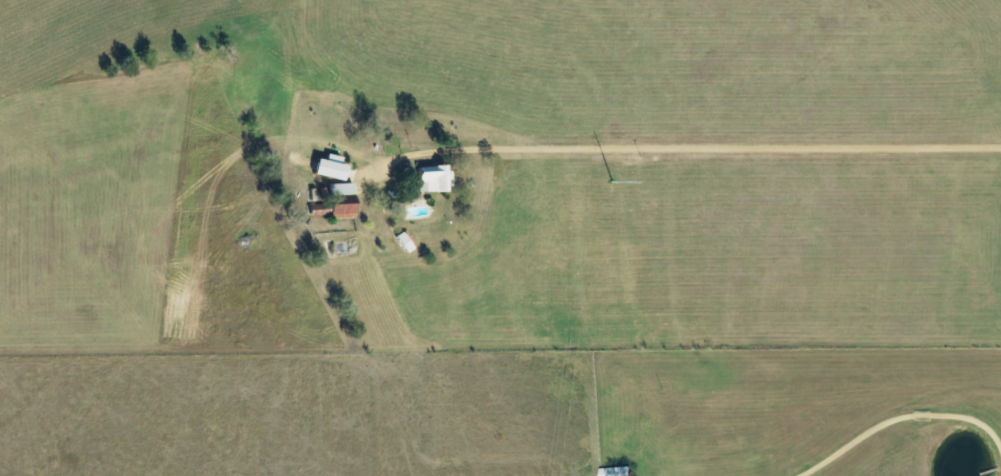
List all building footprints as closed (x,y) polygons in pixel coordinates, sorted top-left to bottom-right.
[(339,180),(343,161),(325,158),(325,161),(313,158),(310,174),(339,180)] [(447,165),(432,165),(432,171),(415,171),(415,192),(448,191),(447,165)] [(351,183),(327,184),(327,197),(352,196),(351,183)] [(352,217),(351,203),(327,204),(328,218),(352,217)] [(414,247),(405,230),(395,236),(404,253),(414,247)] [(599,475),(629,475),(629,467),(598,468),(599,475)]
